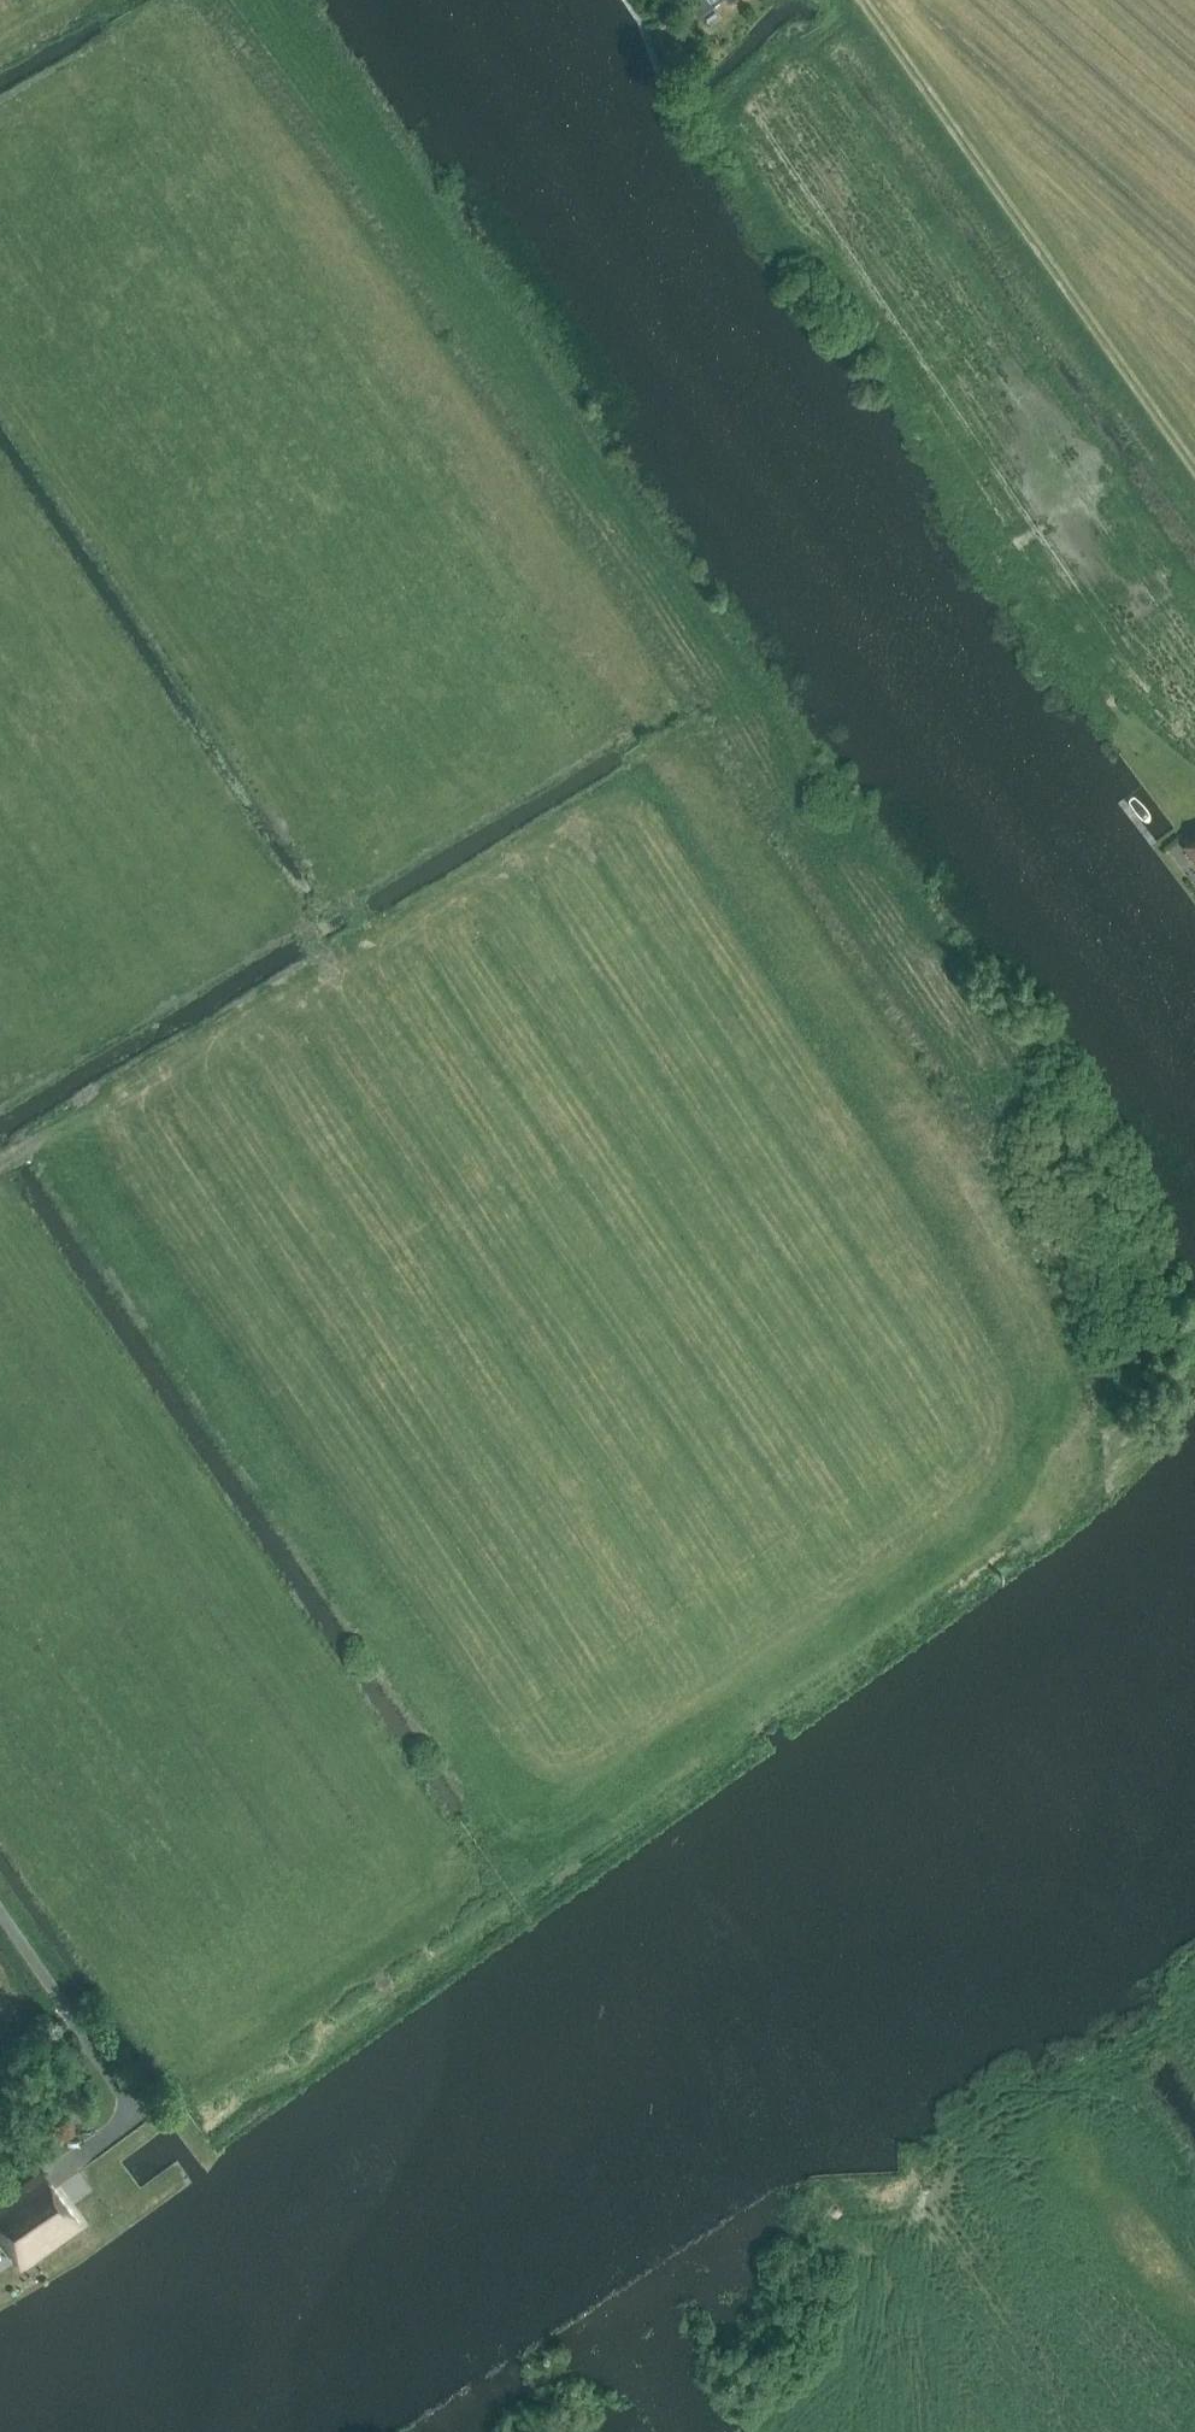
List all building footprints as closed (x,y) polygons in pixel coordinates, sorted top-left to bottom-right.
[(1183,845),(1194,860),(1194,836),(1183,845)] [(80,2225),(42,2171),(0,2202),(0,2238),(21,2268),(80,2225)]
